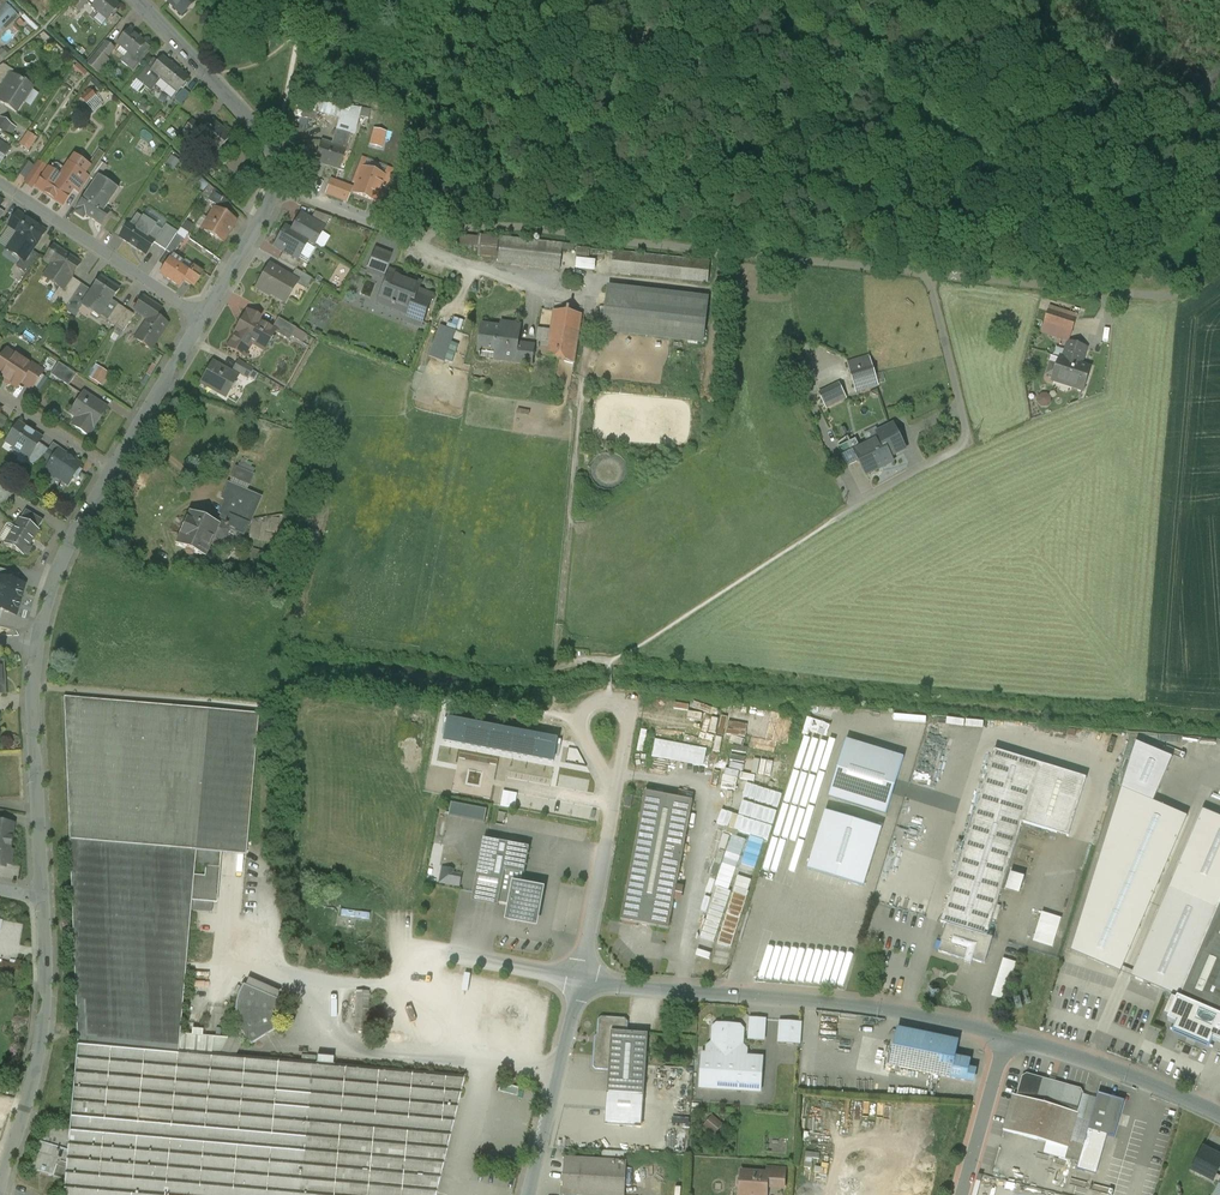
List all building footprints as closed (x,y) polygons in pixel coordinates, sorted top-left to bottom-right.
[(1,31),(18,11),(5,0),(2,0),(0,2),(0,30),(1,31)] [(71,7),(78,12),(87,2),(85,0),(77,0),(71,7)] [(92,7),(108,20),(119,7),(110,0),(98,0),(92,7)] [(170,3),(169,3),(181,16),(194,3),(191,0),(173,0),(170,3)] [(145,44),(128,30),(117,44),(128,53),(120,62),(133,72),(151,50),(144,44),(145,44)] [(106,43),(97,53),(105,60),(106,59),(114,49),(106,43)] [(105,60),(97,53),(87,65),(98,74),(109,61),(106,59),(105,60)] [(158,62),(151,70),(147,66),(136,80),(150,92),(160,79),(176,92),(177,93),(188,79),(180,73),(179,73),(170,65),(162,58),(158,62)] [(153,59),(147,66),(151,70),(158,62),(153,59)] [(3,64),(0,67),(0,85),(2,86),(10,75),(13,71),(3,64)] [(10,75),(2,86),(0,90),(0,103),(16,114),(31,89),(10,75)] [(89,91),(80,99),(86,105),(95,97),(89,91)] [(318,119),(321,102),(306,100),(303,117),(318,119)] [(360,109),(343,107),(335,131),(350,136),(351,132),(355,133),(360,109)] [(4,136),(11,125),(1,118),(0,119),(0,133),(4,136)] [(212,121),(203,132),(191,122),(183,132),(203,149),(208,143),(218,151),(217,151),(218,152),(230,137),(222,130),(221,130),(212,122),(212,121)] [(11,125),(4,136),(8,139),(15,128),(11,125)] [(334,146),(321,142),(315,163),(339,170),(350,136),(335,131),(335,132),(339,133),(334,146)] [(385,133),(375,131),(371,145),(381,148),(385,133)] [(27,135),(20,145),(28,150),(35,140),(27,135)] [(172,155),(167,164),(176,168),(180,159),(172,155)] [(100,162),(89,178),(94,182),(96,183),(100,178),(107,167),(100,162)] [(45,167),(39,163),(36,167),(42,171),(45,167)] [(71,166),(67,172),(66,171),(61,179),(58,184),(71,193),(68,197),(73,191),(79,194),(89,179),(88,178),(91,173),(78,164),(75,169),(71,166)] [(36,167),(26,183),(32,187),(42,171),(36,167)] [(383,177),(363,169),(353,193),(374,202),(383,177)] [(61,179),(47,170),(35,189),(62,207),(68,197),(71,193),(58,184),(61,179)] [(118,190),(100,178),(96,183),(94,182),(85,195),(106,208),(118,190)] [(209,185),(201,196),(208,200),(214,190),(209,185)] [(230,204),(214,190),(208,200),(208,201),(215,205),(213,209),(224,215),(230,204)] [(106,208),(85,195),(76,209),(74,213),(83,219),(85,215),(101,226),(111,212),(106,208)] [(224,215),(213,209),(201,229),(223,242),(236,222),(224,215)] [(330,218),(315,212),(310,220),(324,228),(330,218)] [(27,220),(17,213),(8,227),(18,234),(13,241),(19,244),(12,254),(21,260),(24,262),(31,252),(35,246),(36,246),(46,232),(27,219),(27,220)] [(301,215),(291,232),(285,228),(274,246),(284,251),(297,259),(298,259),(307,242),(313,246),(324,228),(310,220),(301,215)] [(140,231),(128,223),(119,238),(145,255),(154,243),(155,241),(160,234),(145,224),(140,231)] [(160,234),(155,241),(154,243),(165,251),(172,240),(161,232),(160,234)] [(183,240),(176,235),(172,240),(165,251),(173,256),(183,240)] [(502,238),(481,236),(478,256),(499,258),(502,238)] [(563,245),(502,238),(499,258),(499,263),(560,270),(563,245)] [(80,263),(53,246),(44,260),(45,261),(44,262),(52,267),(46,275),(64,287),(70,277),(71,277),(80,263)] [(378,248),(371,270),(389,276),(397,254),(378,248)] [(580,248),(579,270),(600,271),(600,260),(591,259),(591,248),(580,248)] [(297,259),(284,251),(279,259),(295,269),(296,270),(301,261),(298,259),(297,259)] [(24,262),(21,260),(16,268),(26,274),(38,256),(31,252),(24,262)] [(630,254),(614,252),(612,274),(628,275),(630,254)] [(710,262),(630,254),(628,275),(708,284),(710,262)] [(188,273),(169,259),(159,273),(179,287),(184,280),(194,287),(203,273),(193,266),(188,273)] [(290,279),(277,272),(278,270),(269,265),(256,288),(270,296),(271,295),(285,303),(296,284),(296,283),(290,279)] [(296,270),(295,269),(290,279),(296,283),(296,284),(306,290),(312,279),(296,270)] [(422,288),(389,276),(381,299),(413,311),(422,288)] [(119,289),(100,277),(91,291),(81,306),(81,307),(83,304),(93,311),(91,313),(99,318),(109,303),(119,289)] [(73,279),(56,305),(63,310),(64,309),(81,284),(73,279)] [(81,284),(64,309),(74,316),(81,306),(91,291),(81,284)] [(707,299),(610,288),(605,331),(702,342),(707,299)] [(161,309),(143,297),(134,311),(148,320),(136,339),(150,349),(165,327),(164,322),(156,317),(161,309)] [(118,305),(107,320),(115,326),(126,310),(118,305)] [(126,310),(115,326),(122,331),(123,331),(134,315),(126,310)] [(582,315),(554,311),(551,331),(538,329),(537,341),(542,341),(540,355),(549,356),(549,357),(575,365),(582,315)] [(1076,320),(1048,311),(1045,322),(1059,327),(1072,331),(1076,320)] [(246,314),(234,334),(235,335),(228,348),(244,357),(247,357),(247,356),(244,356),(243,355),(251,342),(263,349),(263,350),(263,351),(274,332),(275,331),(272,329),(258,321),(259,318),(248,312),(246,314)] [(296,329),(278,318),(272,329),(275,331),(274,332),(289,341),(296,329)] [(501,329),(483,326),(479,352),(480,353),(479,358),(480,358),(532,365),(534,347),(518,345),(520,326),(502,323),(501,329)] [(34,344),(40,335),(28,326),(21,335),(34,344)] [(122,331),(115,326),(112,331),(119,335),(122,331)] [(442,326),(431,357),(442,361),(451,336),(466,342),(468,331),(457,327),(455,331),(442,326)] [(1072,331),(1059,327),(1057,334),(1059,335),(1058,337),(1069,341),(1072,331)] [(1087,348),(1068,342),(1063,359),(1060,358),(1058,366),(1051,364),(1047,375),(1054,377),(1053,381),(1083,391),(1091,368),(1082,365),(1087,348)] [(6,350),(5,352),(1,353),(0,355),(0,359),(0,360),(0,378),(1,378),(0,379),(1,380),(2,379),(7,383),(7,384),(8,384),(8,383),(17,389),(20,383),(31,367),(30,366),(6,350)] [(869,356),(848,363),(856,392),(878,386),(872,367),(869,356)] [(252,370),(238,362),(233,370),(247,379),(252,370)] [(76,375),(58,363),(50,375),(68,387),(76,375)] [(87,379),(104,386),(111,371),(94,363),(87,379)] [(237,377),(212,363),(200,383),(225,398),(237,377)] [(31,367),(20,383),(31,390),(43,372),(32,365),(30,366),(31,367)] [(836,386),(820,394),(826,408),(843,399),(842,398),(845,397),(842,391),(839,392),(836,386)] [(106,409),(83,394),(70,413),(71,413),(72,412),(83,420),(77,429),(73,426),(72,426),(87,436),(93,428),(94,428),(106,409)] [(41,439),(18,424),(6,442),(14,448),(12,450),(19,455),(21,452),(29,458),(38,444),(41,439)] [(856,451),(855,451),(860,461),(867,475),(893,462),(881,439),(856,451)] [(851,442),(838,449),(847,467),(860,461),(855,451),(856,451),(851,442)] [(48,450),(38,444),(29,458),(27,461),(36,467),(48,450)] [(60,450),(52,445),(41,461),(49,465),(50,463),(51,464),(54,460),(60,452),(60,450)] [(80,466),(60,452),(54,460),(51,464),(50,463),(49,465),(44,472),(54,478),(55,477),(67,485),(72,478),(75,479),(81,471),(78,469),(80,466)] [(253,476),(236,468),(232,478),(249,485),(253,476)] [(249,485),(232,478),(228,486),(245,493),(249,485)] [(245,493),(228,486),(224,495),(230,497),(228,501),(226,500),(220,514),(222,514),(229,517),(248,525),(259,499),(245,493)] [(25,510),(4,545),(23,556),(23,554),(26,556),(31,549),(28,547),(38,531),(37,530),(43,521),(25,510)] [(217,525),(189,513),(175,545),(186,550),(185,553),(186,556),(189,557),(192,556),(193,553),(203,557),(212,537),(219,539),(225,537),(230,527),(225,525),(219,522),(217,525)] [(229,517),(222,514),(219,522),(225,525),(229,517)] [(26,585),(0,577),(0,595),(21,601),(26,585)] [(21,601),(0,595),(0,612),(16,617),(21,601)] [(259,714),(64,697),(77,1041),(77,1042),(178,1051),(180,1035),(191,901),(194,866),(196,851),(221,853),(246,856),(259,714)] [(792,744),(798,715),(733,700),(726,729),(755,735),(753,747),(778,752),(780,741),(792,744)] [(558,740),(449,719),(445,742),(554,762),(558,740)] [(706,749),(656,740),(653,755),(703,765),(706,749)] [(904,758),(847,740),(829,797),(836,800),(835,800),(886,815),(904,758)] [(808,766),(825,771),(831,753),(814,748),(808,766)] [(1087,779),(995,750),(980,796),(1027,810),(1023,823),(1069,837),(1087,779)] [(734,753),(732,768),(787,774),(789,759),(734,753)] [(801,778),(805,767),(800,765),(796,776),(801,778)] [(790,798),(811,802),(814,790),(809,789),(808,795),(796,792),(798,785),(793,784),(790,798)] [(1122,789),(1072,952),(1079,955),(1120,973),(1134,940),(1187,817),(1133,794),(1132,794),(1132,793),(1123,790),(1123,794),(1123,789),(1122,789)] [(693,801),(646,792),(621,920),(669,929),(693,801)] [(633,797),(626,796),(624,807),(631,808),(633,797)] [(980,796),(941,923),(947,925),(988,937),(1023,823),(1027,810),(980,796)] [(455,814),(490,821),(493,809),(458,801),(455,814)] [(1174,878),(1219,898),(1219,818),(1203,810),(1174,878)] [(882,829),(826,812),(808,870),(864,888),(882,829)] [(5,868),(6,862),(11,863),(12,851),(9,851),(13,825),(0,823),(0,867),(5,868)] [(743,833),(731,883),(759,889),(771,840),(743,833)] [(499,906),(500,905),(508,906),(505,923),(540,929),(547,886),(522,882),(523,875),(526,875),(531,846),(483,837),(471,901),(499,906)] [(221,853),(196,851),(194,866),(220,868),(221,853)] [(220,868),(194,866),(191,901),(217,903),(220,868)] [(466,877),(456,876),(457,868),(445,866),(441,883),(464,887),(466,877)] [(1028,891),(1032,875),(1018,871),(1013,888),(1028,891)] [(1219,908),(1170,888),(1131,977),(1177,997),(1180,998),(1219,908)] [(1219,908),(1180,998),(1219,1015),(1219,905),(1219,908)] [(1057,947),(1066,917),(1046,911),(1037,941),(1057,947)] [(988,937),(947,925),(939,952),(965,960),(964,963),(971,965),(973,960),(985,964),(993,938),(988,937)] [(1008,999),(1020,961),(1007,957),(995,995),(1008,999)] [(235,1012),(236,1021),(228,1039),(220,1055),(235,1056),(244,1038),(248,1043),(251,1045),(278,1028),(276,1022),(275,1014),(276,1007),(279,1001),(243,985),(239,993),(236,1002),(235,1012)] [(368,992),(358,992),(357,1022),(367,1022),(368,992)] [(1180,998),(1177,997),(1176,1000),(1172,998),(1164,1016),(1168,1018),(1167,1020),(1176,1024),(1175,1027),(1212,1043),(1213,1040),(1219,1043),(1219,1015),(1180,998)] [(752,1039),(770,1040),(770,1017),(752,1017),(752,1039)] [(624,1021),(603,1019),(601,1021),(599,1043),(597,1043),(595,1066),(597,1068),(609,1069),(612,1032),(625,1033),(626,1023),(624,1021)] [(782,1043),(806,1043),(806,1020),(783,1020),(782,1043)] [(740,1025),(717,1024),(714,1027),(713,1042),(707,1047),(706,1054),(702,1054),(700,1088),(761,1092),(763,1058),(747,1057),(748,1050),(743,1044),(744,1029),(740,1025)] [(958,1042),(898,1029),(891,1065),(939,1075),(943,1055),(955,1058),(958,1042)] [(625,1033),(612,1032),(609,1069),(608,1092),(644,1095),(648,1034),(625,1033)] [(228,1039),(180,1035),(178,1051),(220,1055),(228,1039)] [(77,1042),(69,1128),(66,1165),(63,1194),(435,1194),(464,1076),(235,1056),(220,1055),(178,1051),(77,1042)] [(955,1058),(943,1055),(939,1075),(973,1082),(976,1071),(968,1069),(970,1061),(955,1058)] [(1081,1089),(1027,1074),(1022,1077),(1017,1096),(1013,1095),(1003,1131),(1047,1143),(1068,1149),(1084,1094),(1081,1089)] [(1124,1101),(1098,1094),(1088,1130),(1114,1137),(1124,1101)] [(708,1124),(719,1133),(726,1124),(716,1115),(708,1124)] [(69,1128),(45,1126),(40,1142),(39,1142),(30,1170),(53,1177),(57,1166),(58,1166),(60,1163),(66,1165),(69,1128)] [(1068,1149),(1047,1143),(1044,1153),(1065,1158),(1068,1149)] [(1203,1148),(1192,1170),(1213,1181),(1219,1167),(1219,1157),(1203,1148)] [(806,1178),(821,1179),(822,1152),(807,1152),(806,1178)] [(565,1158),(563,1194),(624,1194),(626,1162),(565,1158)] [(785,1169),(768,1168),(767,1174),(768,1174),(767,1186),(784,1187),(785,1169)] [(742,1172),(740,1192),(751,1193),(753,1194),(767,1194),(767,1186),(768,1174),(767,1174),(742,1172)]
